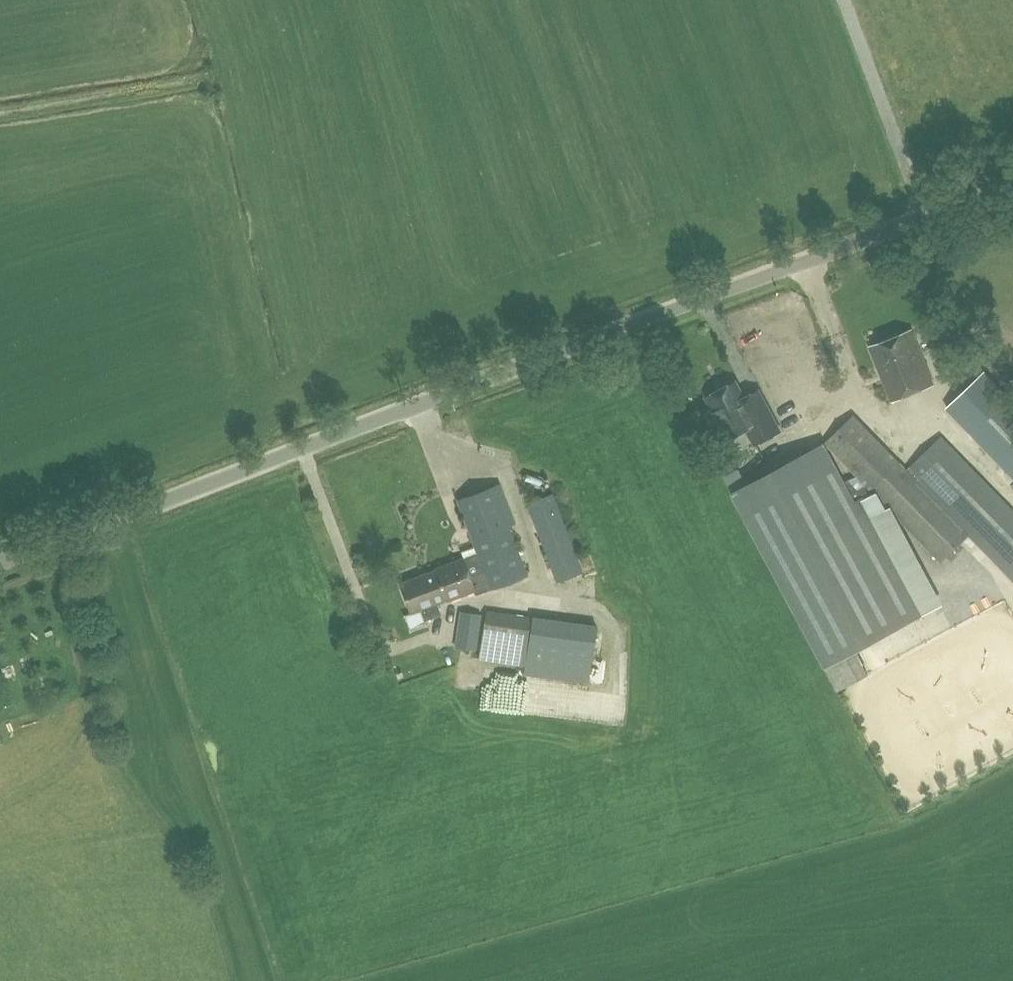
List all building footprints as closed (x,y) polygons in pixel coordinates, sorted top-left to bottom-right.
[(871,347),(892,401),(934,384),(913,330),(871,347)] [(1012,474),(1012,404),(973,361),(951,382),(966,398),(953,410),(1012,474)] [(765,407),(753,414),(736,382),(707,397),(729,437),(747,428),(756,444),(780,431),(758,391),(757,391),(765,407)] [(964,539),(911,484),(914,482),(967,537),(969,535),(1012,581),(1012,509),(943,437),(908,470),(854,416),(829,442),(942,561),(964,539)] [(856,501),(825,444),(734,493),(828,667),(926,614),(863,497),(856,501)] [(483,568),(469,574),(475,589),(473,589),(475,594),(529,574),(509,522),(516,519),(500,478),(456,495),(483,568)] [(582,571),(554,496),(529,505),(557,580),(582,571)] [(445,600),(473,589),(475,589),(469,574),(462,557),(433,568),(433,569),(394,584),(405,614),(415,610),(419,622),(436,615),(432,604),(444,599),(445,600)] [(479,658),(500,662),(523,665),(530,616),(486,610),(479,658)] [(481,615),(459,612),(453,648),(476,651),(481,615)]
